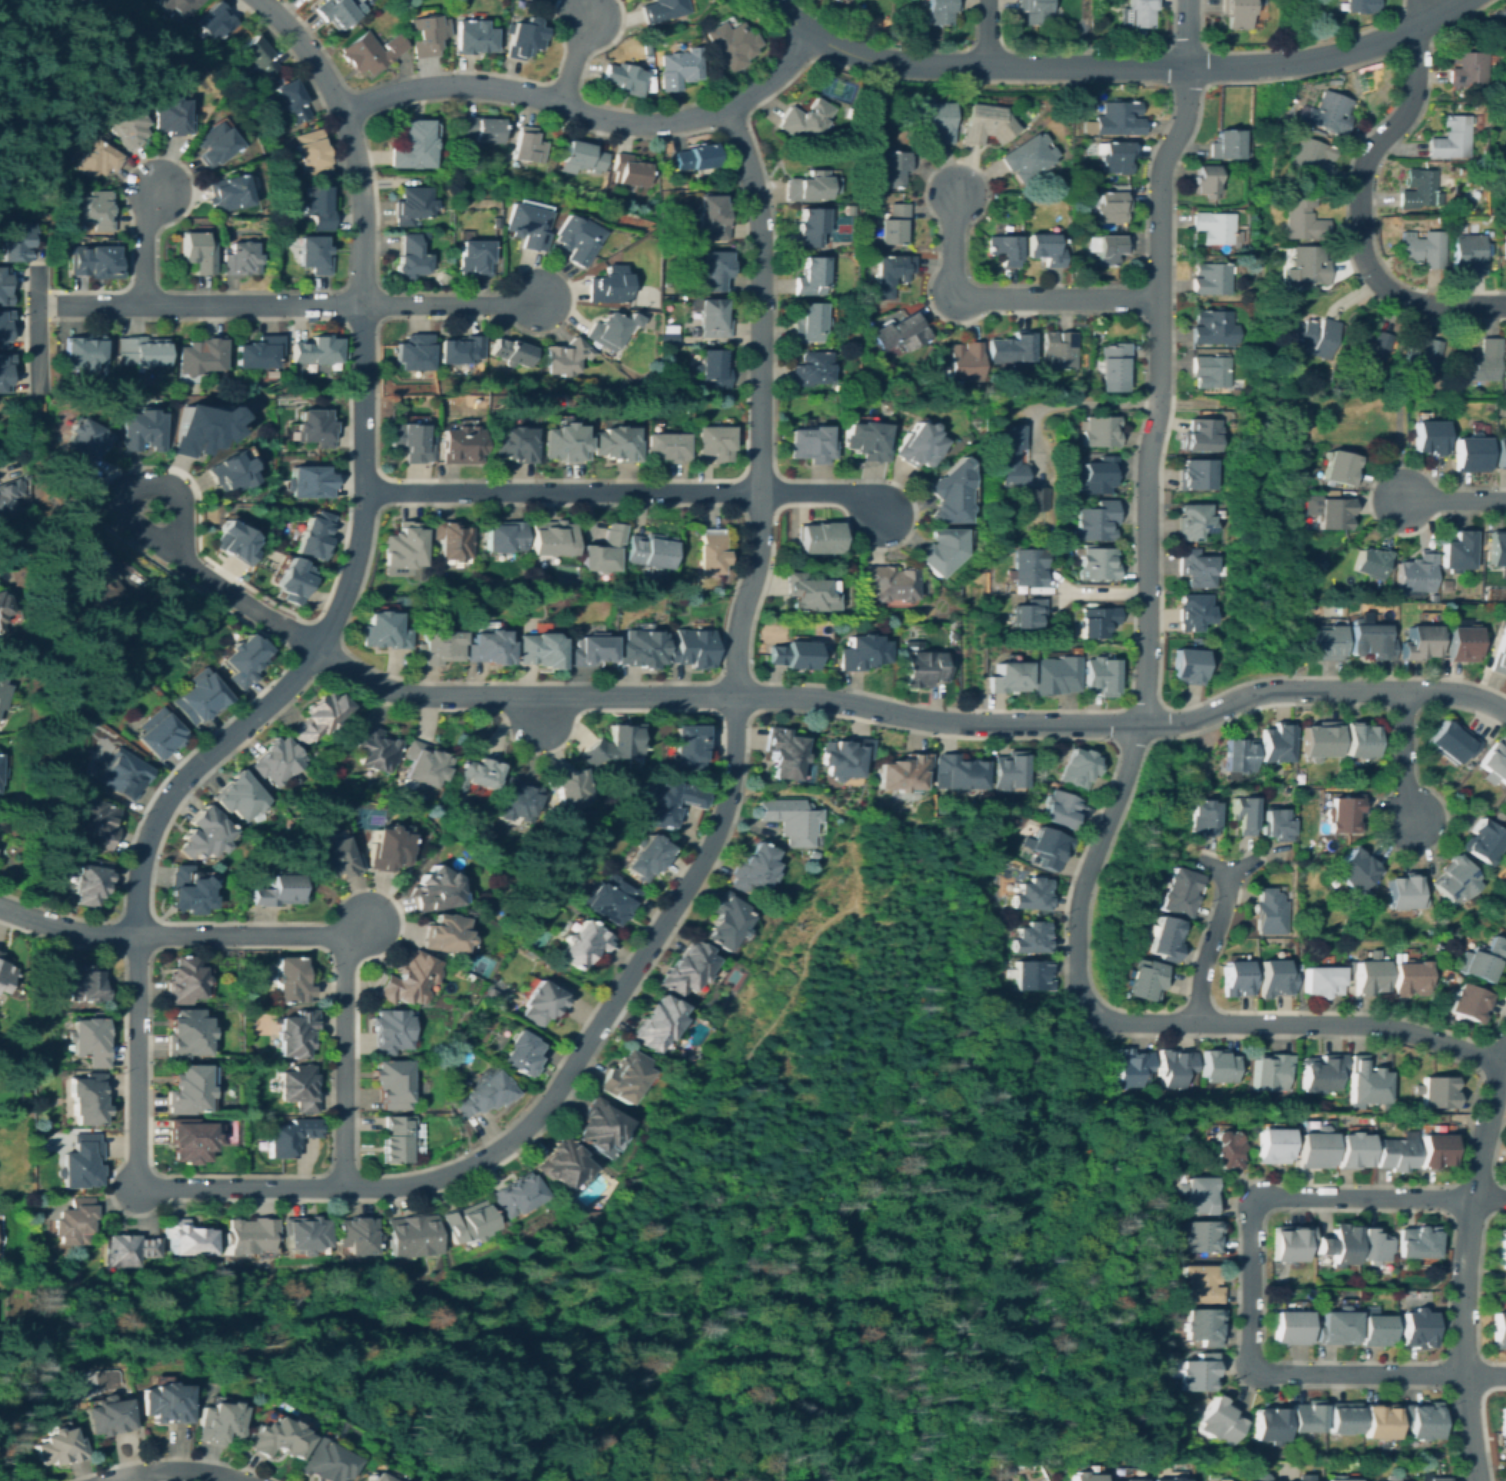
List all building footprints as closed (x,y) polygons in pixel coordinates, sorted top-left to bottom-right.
[(166,14),(153,0),(204,0),(184,20),(172,8),(166,14)] [(218,0),(224,5),(223,6),(223,9),(225,10),(239,22),(227,36),(222,32),(215,40),(195,23),(215,0),(217,2),(218,0)] [(313,8),(323,0),(346,0),(354,10),(353,11),(357,15),(346,24),(347,25),(337,32),(328,20),(325,23),(321,17),(319,18),(316,13),(317,12),(313,8)] [(654,1),(654,0),(684,0),(687,12),(645,24),(640,5),(654,1)] [(927,25),(927,0),(959,0),(959,12),(952,12),(952,25),(927,25)] [(1019,10),(1018,0),(1050,0),(1049,11),(1049,26),(1039,26),(1039,25),(1025,25),(1025,12),(1023,12),(1023,10),(1019,10)] [(1127,8),(1127,0),(1157,0),(1157,8),(1153,10),(1152,27),(1120,27),(1120,8),(1127,8)] [(1222,13),(1222,0),(1252,0),(1252,15),(1249,15),(1249,29),(1225,29),(1225,13),(1222,13)] [(1347,12),(1347,0),(1380,0),(1380,4),(1378,4),(1379,13),(1369,13),(1356,14),(1356,12),(1347,12)] [(436,14),(437,19),(446,17),(449,35),(439,36),(440,40),(435,41),(438,54),(414,58),(411,40),(416,39),(415,29),(410,30),(408,19),(436,14)] [(538,21),(536,26),(544,28),(540,50),(530,48),(529,55),(523,54),(522,60),(506,56),(513,21),(524,24),(525,18),(529,16),(535,17),(538,21)] [(484,20),(484,28),(494,28),(493,52),(483,52),(473,52),(473,54),(464,54),(464,51),(456,51),(456,27),(457,27),(458,19),(484,20)] [(721,21),(726,29),(739,21),(748,35),(752,32),(759,43),(752,48),(754,52),(743,59),(745,62),(728,73),(703,32),(721,21)] [(364,30),(380,50),(384,48),(380,44),(394,32),(406,46),(391,58),(392,59),(384,65),(384,64),(372,74),(370,72),(368,74),(363,68),(358,73),(355,68),(353,70),(344,60),(340,55),(341,55),(339,53),(341,51),(340,49),(364,30)] [(269,55),(279,66),(266,78),(253,65),(252,66),(248,66),(246,63),(246,59),(248,57),(239,48),(254,34),(272,53),(269,55)] [(698,46),(701,78),(692,79),(692,81),(681,82),(681,78),(678,78),(679,89),(660,91),(659,71),(660,70),(659,54),(668,53),(668,52),(677,51),(677,53),(679,53),(679,51),(686,51),(685,47),(698,46)] [(1488,52),(1488,83),(1480,83),(1480,90),(1467,89),(1468,86),(1450,85),(1450,68),(1459,68),(1459,63),(1450,63),(1450,52),(1488,52)] [(618,62),(634,68),(634,70),(635,70),(634,72),(644,76),(638,91),(643,93),(640,98),(615,88),(616,85),(601,80),(606,63),(616,67),(618,62)] [(850,81),(830,75),(827,83),(822,81),(818,91),(844,99),(850,81)] [(304,102),(311,116),(295,125),(286,107),(284,109),(282,106),(280,108),(278,104),(280,103),(279,101),(281,100),(275,88),(294,78),(306,101),(304,102)] [(1352,101),(1347,114),(1350,115),(1342,138),(1324,131),(1325,129),(1305,120),(1309,109),(1314,111),(1322,89),(1352,101)] [(173,96),(173,100),(183,99),(184,114),(190,113),(192,133),(168,134),(168,132),(161,131),(153,131),(151,101),(163,100),(163,97),(173,96)] [(834,108),(826,121),(814,140),(798,130),(794,137),(777,126),(781,120),(780,119),(789,105),(803,113),(805,110),(809,112),(811,109),(808,108),(815,96),(834,108)] [(1139,102),(1139,115),(1131,115),(1131,118),(1142,118),(1142,134),(1095,134),(1095,133),(1084,133),(1084,121),(1095,121),(1096,116),(1103,116),(1103,101),(1110,101),(1113,99),(1117,99),(1119,101),(1139,102)] [(128,103),(135,113),(136,112),(144,123),(140,126),(145,133),(135,140),(137,142),(124,152),(103,124),(108,120),(107,119),(114,112),(120,107),(121,108),(128,103)] [(953,103),(953,144),(934,144),(935,131),(933,131),(933,135),(920,135),(921,103),(953,103)] [(1002,108),(1001,114),(1004,112),(1018,129),(997,145),(990,136),(982,135),(981,146),(961,143),(963,126),(965,127),(968,103),(1002,108)] [(1474,116),(1474,124),(1471,124),(1471,157),(1447,157),(1447,158),(1428,158),(1428,138),(1445,138),(1445,131),(1448,131),(1447,127),(1443,127),(1443,114),(1451,114),(1451,115),(1471,115),(1474,116)] [(501,118),(500,144),(476,143),(476,135),(460,134),(461,115),(480,116),(480,117),(501,118)] [(431,119),(431,137),(435,137),(436,149),(435,167),(420,167),(411,168),(390,167),(391,146),(400,146),(400,142),(398,142),(398,130),(400,130),(401,121),(405,121),(405,119),(431,119)] [(216,121),(222,127),(223,126),(238,145),(214,165),(210,160),(205,164),(197,154),(204,149),(201,145),(199,147),(197,147),(194,143),(194,141),(194,139),(216,121)] [(534,142),(536,143),(536,140),(547,142),(543,164),(513,159),(520,125),(536,127),(535,132),(536,132),(534,142)] [(330,169),(305,178),(295,145),(297,144),(295,135),(319,128),(327,155),(326,155),(330,169)] [(1242,130),(1242,159),(1209,159),(1209,142),(1213,142),(1213,138),(1217,138),(1216,130),(1242,130)] [(1041,132),(1056,154),(1050,158),(1053,162),(1020,184),(1012,173),(1015,171),(1014,169),(1009,172),(999,157),(1033,133),(1035,136),(1041,132)] [(1336,149),(1331,161),(1323,158),(1322,161),(1331,164),(1324,181),(1307,174),(1306,178),(1289,171),(1291,165),(1289,164),(1300,136),(1327,146),(1336,149)] [(89,137),(106,148),(107,147),(122,156),(112,172),(106,168),(101,176),(95,172),(90,180),(70,167),(89,137)] [(607,153),(603,170),(600,170),(599,173),(592,171),(593,169),(563,161),(569,139),(593,145),(592,149),(607,153)] [(1134,142),(1134,159),(1126,159),(1126,161),(1130,161),(1130,173),(1102,172),(1103,163),(1099,161),(1099,156),(1101,154),(1096,154),(1096,143),(1103,143),(1103,141),(1134,142)] [(716,165),(692,170),(692,167),(677,170),(674,152),(688,150),(687,147),(711,142),(716,165)] [(912,169),(912,170),(904,170),(904,176),(905,184),(904,184),(904,188),(883,188),(883,170),(880,170),(880,151),(912,151),(912,153),(912,169)] [(631,154),(630,161),(633,161),(648,163),(648,165),(650,165),(647,186),(615,182),(617,171),(613,171),(616,152),(631,154)] [(1216,165),(1217,199),(1205,199),(1205,193),(1195,193),(1195,192),(1192,192),(1192,175),(1196,175),(1196,165),(1216,165)] [(834,177),(834,193),(829,193),(828,198),(797,198),(786,198),(786,180),(797,180),(797,179),(807,179),(808,175),(808,169),(826,169),(826,176),(834,177)] [(1436,170),(1436,193),(1441,193),(1441,204),(1434,204),(1418,205),(1418,208),(1400,208),(1400,191),(1413,190),(1413,187),(1406,187),(1405,185),(1404,185),(1404,179),(1405,179),(1405,169),(1415,169),(1415,170),(1436,170)] [(249,203),(215,212),(207,182),(241,173),(249,203)] [(1450,186),(1440,186),(1440,176),(1450,176),(1450,186)] [(332,186),(332,209),(332,230),(313,230),(313,213),(302,213),(301,210),(299,208),(298,204),(299,200),(302,198),(305,198),(305,185),(332,186)] [(434,200),(434,210),(430,210),(430,218),(420,217),(421,221),(413,221),(413,226),(396,226),(396,201),(400,201),(400,187),(430,187),(430,199),(434,200)] [(109,192),(109,202),(108,202),(108,206),(109,206),(109,213),(113,213),(113,231),(93,231),(93,224),(90,224),(90,223),(76,223),(76,196),(87,196),(87,190),(107,190),(107,192),(109,192)] [(1129,192),(1129,211),(1125,211),(1127,213),(1127,218),(1125,220),(1125,223),(1098,223),(1097,214),(1094,210),(1094,206),(1097,202),(1097,191),(1129,192)] [(728,222),(729,239),(710,239),(710,231),(698,231),(697,194),(722,193),(723,202),(727,202),(727,212),(725,212),(725,222),(728,222)] [(1315,197),(1315,207),(1309,207),(1309,212),(1312,212),(1312,219),(1328,219),(1328,240),(1306,240),(1307,239),(1286,239),(1286,197),(1315,197)] [(545,233),(548,233),(544,252),(536,250),(535,252),(521,249),(525,235),(522,234),(521,238),(511,236),(513,231),(505,229),(512,202),(551,212),(545,233)] [(908,204),(908,245),(880,244),(880,219),(882,219),(882,213),(889,213),(889,203),(908,204)] [(690,212),(686,215),(682,215),(679,212),(679,208),(682,205),(686,205),(689,208),(690,212)] [(853,206),(853,215),(845,215),(845,205),(853,206)] [(826,208),(825,222),(828,222),(828,231),(826,231),(826,232),(820,232),(820,247),(801,247),(801,234),(797,234),(797,222),(800,222),(800,208),(826,208)] [(1234,213),(1233,244),(1207,244),(1202,245),(1202,231),(1205,231),(1205,230),(1193,230),(1193,212),(1207,212),(1234,213)] [(567,213),(574,217),(576,215),(604,232),(583,268),(566,258),(572,247),(571,246),(568,251),(559,246),(561,243),(554,239),(557,234),(555,233),(567,213)] [(500,217),(500,227),(492,227),(492,217),(500,217)] [(1093,222),(1093,229),(1083,230),(1082,222),(1093,222)] [(34,224),(34,239),(30,239),(30,262),(2,262),(1,224),(34,224)] [(1489,230),(1489,238),(1483,238),(1483,243),(1490,243),(1490,255),(1486,255),(1486,274),(1468,274),(1468,264),(1464,264),(1464,274),(1452,274),(1452,234),(1482,234),(1482,230),(1489,230)] [(1414,238),(1423,238),(1423,231),(1444,231),(1444,269),(1423,268),(1423,258),(1420,258),(1419,264),(1408,264),(1408,258),(1401,258),(1401,237),(1402,231),(1414,231),(1414,238)] [(212,240),(212,274),(194,274),(194,262),(181,262),(182,232),(204,232),(204,240),(212,240)] [(419,242),(419,253),(428,254),(428,267),(427,274),(415,273),(415,278),(412,281),(402,281),(399,280),(398,276),(398,273),(395,270),(395,266),(398,263),(398,254),(400,254),(400,233),(417,234),(417,242),(419,242)] [(1060,234),(1060,247),(1063,249),(1063,267),(1045,268),(1045,257),(1036,258),(1035,259),(1031,259),(1029,256),(1027,256),(1027,234),(1060,234)] [(328,246),(328,254),(324,254),(324,256),(330,256),(330,274),(312,274),(312,267),(299,267),(299,236),(324,236),(324,246),(328,246)] [(1017,236),(1017,267),(1000,267),(1000,256),(991,256),(991,254),(988,254),(988,236),(1017,236)] [(1129,237),(1129,253),(1122,253),(1123,254),(1115,254),(1115,256),(1117,256),(1117,264),(1116,266),(1098,266),(1098,236),(1122,236),(1122,237),(1129,237)] [(246,241),(253,242),(254,254),(258,253),(258,273),(256,273),(256,274),(224,275),(223,253),(229,253),(229,242),(239,242),(240,240),(244,240),(246,241)] [(490,241),(490,276),(459,276),(460,240),(490,241)] [(121,257),(121,277),(88,278),(88,275),(70,275),(69,245),(112,245),(112,246),(117,246),(117,257),(121,257)] [(1294,281),(1287,281),(1287,269),(1293,269),(1293,246),(1324,246),(1324,260),(1328,260),(1328,285),(1321,285),(1321,284),(1309,284),(1309,282),(1294,281)] [(730,269),(730,277),(723,277),(723,291),(705,291),(705,277),(702,277),(702,251),(728,251),(728,261),(731,261),(730,269)] [(914,271),(914,273),(909,273),(909,282),(901,282),(901,274),(897,274),(896,277),(894,277),(894,299),(876,299),(876,285),(876,260),(876,255),(915,255),(914,271)] [(826,257),(825,286),(823,286),(823,294),(795,294),(795,276),(802,276),(802,268),(802,257),(826,257)] [(1231,264),(1231,294),(1192,294),(1193,278),(1200,278),(1200,275),(1194,275),(1194,263),(1231,264)] [(624,265),(624,273),(628,273),(628,303),(589,302),(589,278),(595,278),(595,276),(603,277),(603,273),(606,273),(606,264),(624,265)] [(13,306),(0,306),(0,267),(10,267),(11,294),(13,294),(13,306)] [(730,319),(730,337),(702,337),(702,329),(700,329),(700,298),(724,299),(724,319),(730,319)] [(822,302),(822,317),(827,318),(827,325),(822,325),(822,341),(793,341),(793,321),(795,321),(795,311),(800,311),(800,302),(822,302)] [(1223,310),(1231,311),(1231,325),(1237,324),(1237,344),(1233,344),(1233,346),(1224,346),(1224,343),(1192,343),(1192,326),(1201,326),(1201,324),(1194,324),(1194,310),(1201,310),(1213,311),(1213,309),(1215,307),(1220,307),(1223,310)] [(10,349),(0,349),(0,311),(15,311),(16,329),(10,329),(10,349)] [(610,311),(625,320),(630,311),(641,318),(635,328),(630,324),(614,352),(585,336),(594,320),(599,323),(602,316),(604,317),(608,311),(609,312),(610,311)] [(915,314),(922,326),(920,327),(921,328),(925,326),(931,337),(907,352),(902,344),(897,347),(894,343),(882,350),(871,333),(891,319),(894,323),(913,311),(915,314)] [(1339,323),(1328,360),(1310,355),(1312,347),(1302,344),(1300,350),(1289,347),(1296,322),(1302,324),(1304,318),(1315,322),(1314,327),(1318,329),(1321,317),(1339,323)] [(1054,330),(1055,341),(1057,341),(1058,332),(1075,332),(1075,369),(1041,368),(1041,352),(1043,352),(1043,330),(1046,330),(1046,332),(1052,332),(1052,330),(1054,330)] [(1353,330),(1363,333),(1364,331),(1369,333),(1368,334),(1371,335),(1369,343),(1372,344),(1376,330),(1393,336),(1388,353),(1385,352),(1380,368),(1379,367),(1377,374),(1360,369),(1362,363),(1346,358),(1352,339),(1350,339),(1353,330)] [(1031,332),(1031,361),(1016,361),(1016,363),(989,363),(989,339),(1013,338),(1013,332),(1031,332)] [(328,334),(328,337),(340,338),(340,361),(331,361),(331,363),(317,363),(315,361),(312,361),(312,362),(292,362),(292,341),(311,341),(311,336),(319,336),(319,333),(328,334)] [(678,333),(678,344),(661,344),(661,333),(678,333)] [(431,334),(431,370),(401,370),(401,361),(397,362),(397,342),(406,342),(405,335),(410,335),(410,334),(431,334)] [(102,335),(108,341),(107,350),(105,352),(106,373),(66,373),(66,339),(69,339),(69,335),(102,335)] [(147,335),(147,338),(166,338),(166,364),(120,365),(119,337),(124,337),(124,336),(147,335)] [(281,335),(281,355),(275,355),(275,368),(265,368),(255,367),(236,367),(236,344),(247,344),(247,342),(257,342),(257,335),(281,335)] [(482,335),(482,357),(475,357),(475,359),(467,359),(467,362),(440,362),(440,338),(452,338),(452,340),(465,340),(465,335),(482,335)] [(574,335),(594,352),(587,360),(580,354),(576,359),(577,372),(570,372),(570,376),(560,377),(560,373),(546,374),(544,345),(555,345),(555,346),(557,346),(557,348),(563,347),(574,335)] [(1420,346),(1423,347),(1425,338),(1443,342),(1439,360),(1443,361),(1440,373),(1434,371),(1432,380),(1402,373),(1402,370),(1398,370),(1399,363),(1404,364),(1408,347),(1406,347),(1409,335),(1422,337),(1420,346)] [(215,338),(223,338),(223,368),(219,368),(219,369),(203,369),(203,373),(196,373),(196,375),(192,377),(189,377),(186,373),(180,373),(180,346),(188,346),(188,341),(198,341),(199,339),(206,339),(206,337),(215,337),(215,338)] [(495,337),(509,342),(510,339),(534,348),(530,359),(531,361),(529,365),(527,365),(526,367),(515,363),(514,365),(510,367),(507,366),(506,362),(506,360),(489,354),(495,337)] [(1501,338),(1501,357),(1499,357),(1499,381),(1458,381),(1457,351),(1468,351),(1468,357),(1473,357),(1474,354),(1480,354),(1480,338),(1501,338)] [(980,341),(981,383),(950,384),(949,344),(962,343),(962,349),(964,349),(964,342),(980,341)] [(1129,343),(1129,384),(1100,384),(1100,347),(1109,346),(1109,343),(1129,343)] [(727,349),(727,368),(730,368),(730,387),(701,387),(700,378),(700,372),(696,372),(696,363),(700,363),(700,349),(727,349)] [(830,351),(830,383),(811,382),(811,385),(792,385),(792,365),(798,365),(798,363),(801,363),(801,352),(802,352),(802,351),(830,351)] [(1228,354),(1228,357),(1229,357),(1229,387),(1208,387),(1208,389),(1195,389),(1196,378),(1192,378),(1192,356),(1208,356),(1208,357),(1213,357),(1214,354),(1228,354)] [(8,392),(0,392),(0,356),(12,356),(12,366),(8,366),(8,392)] [(1389,379),(1382,377),(1384,371),(1391,373),(1389,379)] [(633,387),(627,393),(618,386),(623,379),(633,387)] [(1293,390),(1290,388),(1288,385),(1289,382),(1292,381),(1295,382),(1297,385),(1296,388),(1293,390)] [(181,402),(214,411),(221,405),(227,405),(235,416),(226,424),(233,431),(220,442),(216,437),(214,446),(211,447),(209,448),(206,447),(204,447),(202,455),(192,452),(190,458),(168,452),(181,402)] [(124,412),(140,412),(140,408),(157,407),(157,413),(165,413),(164,450),(152,450),(152,440),(142,440),(142,449),(124,450),(124,412)] [(328,416),(329,422),(334,422),(334,439),(333,439),(333,448),(316,448),(316,441),(295,441),(295,421),(298,421),(298,409),(328,409),(328,416)] [(1118,416),(1118,427),(1114,427),(1114,430),(1118,430),(1118,445),(1082,445),(1082,430),(1085,430),(1085,416),(1118,416)] [(110,434),(89,472),(74,463),(80,451),(66,443),(81,417),(110,434)] [(1222,419),(1221,434),(1217,434),(1216,450),(1184,449),(1185,432),(1188,432),(1188,418),(1222,419)] [(913,419),(923,425),(924,422),(928,422),(931,423),(932,428),(931,430),(934,432),(933,434),(943,440),(937,451),(939,452),(935,458),(934,457),(929,465),(924,466),(921,464),(920,460),(921,459),(918,457),(912,467),(898,459),(899,457),(892,453),(913,419)] [(1445,420),(1445,453),(1443,453),(1443,455),(1431,455),(1431,453),(1428,453),(1428,450),(1426,450),(1426,452),(1414,452),(1414,421),(1445,420)] [(569,426),(581,426),(581,437),(584,437),(584,459),(560,459),(560,452),(554,452),(554,457),(544,457),(544,430),(553,430),(553,427),(561,427),(561,422),(569,422),(569,426)] [(859,422),(883,425),(881,440),(887,441),(885,460),(877,459),(876,461),(863,459),(864,449),(844,446),(847,423),(859,425),(859,422)] [(430,443),(430,461),(422,461),(422,463),(404,463),(404,449),(389,449),(389,423),(398,423),(410,423),(410,425),(422,424),(422,443),(430,443)] [(473,425),(473,429),(478,429),(479,463),(441,463),(440,429),(453,429),(453,426),(462,426),(463,428),(465,428),(465,425),(473,425)] [(617,428),(631,427),(631,440),(637,440),(637,461),(616,461),(616,458),(608,458),(608,456),(601,456),(601,455),(591,455),(591,432),(600,432),(600,428),(608,428),(608,425),(617,425),(617,428)] [(516,426),(516,428),(530,428),(530,440),(534,440),(534,463),(511,463),(511,459),(503,459),(503,454),(489,454),(488,432),(498,432),(498,427),(506,427),(506,426),(516,426)] [(731,447),(732,461),(720,461),(720,462),(711,462),(712,457),(695,457),(695,426),(731,426),(731,447)] [(827,426),(827,440),(833,440),(833,458),(826,458),(826,464),(809,464),(809,458),(789,458),(790,442),(788,442),(788,428),(810,429),(810,426),(827,426)] [(1480,435),(1480,437),(1489,437),(1489,472),(1455,471),(1455,437),(1469,437),(1469,434),(1472,431),(1477,431),(1480,435)] [(688,443),(688,461),(680,461),(681,463),(665,464),(665,458),(658,457),(645,457),(645,433),(685,433),(685,443),(688,443)] [(1498,437),(1505,437),(1505,468),(1498,468),(1498,437)] [(1022,464),(1022,486),(1000,486),(999,447),(1016,447),(1016,464),(1022,464)] [(206,469),(237,449),(256,480),(225,500),(206,469)] [(1361,456),(1355,486),(1321,479),(1328,449),(1361,456)] [(1115,455),(1115,462),(1117,462),(1116,479),(1113,479),(1113,486),(1110,486),(1109,493),(1082,493),(1082,462),(1098,462),(1098,455),(1115,455)] [(968,463),(968,487),(965,489),(965,503),(968,506),(968,510),(965,513),(965,522),(934,522),(930,519),(930,513),(934,509),(935,503),(936,503),(936,499),(926,488),(936,477),(939,477),(960,456),(968,463)] [(1212,458),(1213,489),(1179,489),(1178,459),(1212,458)] [(290,466),(327,466),(327,472),(333,472),(334,496),(290,497),(290,466)] [(17,509),(0,515),(0,483),(16,477),(21,493),(12,497),(17,509)] [(1046,488),(1046,509),(1024,510),(1024,488),(1046,488)] [(1352,498),(1352,515),(1349,515),(1349,529),(1318,529),(1318,521),(1315,521),(1315,511),(1318,511),(1318,497),(1332,497),(1352,498)] [(1115,500),(1115,509),(1116,509),(1116,524),(1108,524),(1108,528),(1114,528),(1114,540),(1075,540),(1075,519),(1077,519),(1077,508),(1095,508),(1095,499),(1115,500)] [(1211,515),(1212,532),(1200,532),(1200,540),(1180,540),(1180,533),(1178,533),(1178,516),(1182,516),(1182,514),(1179,514),(1179,504),(1209,503),(1209,515),(1211,515)] [(334,515),(332,523),(333,523),(328,538),(331,539),(325,559),(299,551),(311,516),(317,518),(319,511),(334,515)] [(229,518),(239,524),(239,523),(257,535),(255,538),(257,540),(252,547),(259,552),(250,565),(224,547),(223,549),(216,545),(220,539),(218,538),(224,529),(222,529),(229,518)] [(563,519),(562,523),(572,523),(572,554),(531,554),(531,520),(553,520),(553,519),(563,519)] [(422,521),(423,565),(424,565),(424,579),(412,579),(412,575),(387,575),(387,566),(385,566),(385,535),(394,535),(394,532),(398,532),(398,521),(422,521)] [(470,526),(470,558),(461,558),(461,561),(451,561),(451,559),(439,559),(439,539),(432,539),(432,521),(456,521),(456,526),(470,526)] [(523,521),(523,550),(509,550),(509,552),(494,552),(494,551),(486,551),(486,521),(523,521)] [(623,523),(619,549),(614,548),(613,570),(605,570),(605,572),(602,574),(598,574),(596,571),(580,570),(581,544),(593,544),(600,546),(604,528),(605,528),(606,521),(623,523)] [(837,522),(838,553),(799,553),(799,524),(813,524),(813,522),(837,522)] [(962,528),(962,554),(938,577),(915,555),(928,542),(930,544),(932,542),(932,540),(931,540),(931,528),(962,528)] [(1476,530),(1476,548),(1473,548),(1473,569),(1461,569),(1461,573),(1449,573),(1449,568),(1441,568),(1441,541),(1442,537),(1453,537),(1453,530),(1457,529),(1476,530)] [(1490,532),(1505,533),(1505,536),(1505,567),(1502,567),(1502,565),(1489,565),(1490,532)] [(628,534),(642,537),(642,534),(668,538),(668,537),(672,537),(666,570),(648,567),(649,566),(624,562),(628,534)] [(721,534),(721,550),(723,550),(723,564),(718,564),(718,574),(695,574),(695,543),(698,543),(698,534),(721,534)] [(1114,547),(1114,563),(1117,563),(1117,579),(1112,579),(1112,578),(1078,578),(1080,565),(1080,554),(1082,554),(1082,547),(1114,547)] [(1363,547),(1368,549),(1370,549),(1377,550),(1382,551),(1382,549),(1384,550),(1385,548),(1393,550),(1388,568),(1384,567),(1380,579),(1352,570),(1358,548),(1363,550),(1363,547)] [(1047,548),(1047,559),(1045,559),(1045,567),(1040,567),(1040,569),(1044,569),(1044,585),(1014,585),(1014,549),(1047,548)] [(1215,556),(1215,587),(1189,587),(1189,586),(1187,586),(1189,578),(1189,575),(1184,574),(1179,574),(1180,556),(1180,548),(1198,548),(1198,556),(1215,556)] [(1436,550),(1435,592),(1423,591),(1423,598),(1418,598),(1418,601),(1415,601),(1415,598),(1398,597),(1398,591),(1396,591),(1398,562),(1399,561),(1408,561),(1411,562),(1411,558),(1418,558),(1419,549),(1436,550)] [(125,596),(109,610),(94,591),(97,588),(75,562),(88,552),(125,596)] [(315,571),(300,605),(285,598),(288,591),(281,588),(282,586),(279,584),(294,555),(306,561),(305,563),(312,566),(311,569),(315,571)] [(893,570),(898,570),(898,569),(902,569),(902,567),(915,567),(916,599),(908,599),(908,601),(898,601),(898,598),(886,598),(886,601),(876,601),(876,598),(866,598),(866,586),(861,586),(861,565),(893,565),(893,570)] [(1316,576),(1308,583),(1302,577),(1310,569),(1316,576)] [(833,580),(833,609),(792,609),(792,595),(786,595),(786,572),(805,572),(805,579),(824,579),(833,580)] [(9,637),(0,640),(0,593),(4,594),(10,612),(1,615),(9,637)] [(1212,606),(1211,611),(1213,611),(1213,622),(1200,622),(1200,631),(1180,631),(1180,623),(1178,623),(1178,606),(1181,606),(1181,604),(1180,604),(1180,594),(1209,594),(1209,605),(1212,606)] [(1044,598),(1044,616),(1043,616),(1043,628),(1015,628),(1015,627),(1013,627),(1013,605),(1026,605),(1026,598),(1044,598)] [(1117,607),(1118,623),(1110,623),(1110,630),(1106,630),(1106,637),(1080,637),(1080,617),(1081,617),(1081,607),(1117,607)] [(385,610),(385,612),(397,612),(397,628),(408,628),(408,648),(385,648),(385,646),(380,646),(380,647),(369,646),(361,646),(361,625),(366,625),(366,612),(374,612),(374,610),(385,610)] [(1359,620),(1359,624),(1387,624),(1387,638),(1394,639),(1394,659),(1370,659),(1370,652),(1360,652),(1357,655),(1351,655),(1348,652),(1349,624),(1351,624),(1351,620),(1353,617),(1357,617),(1359,620)] [(1505,622),(1505,670),(1504,676),(1488,671),(1496,651),(1505,622)] [(1343,624),(1343,655),(1341,655),(1341,660),(1305,660),(1305,628),(1325,628),(1325,624),(1343,624)] [(1437,625),(1437,656),(1425,656),(1425,660),(1399,660),(1399,644),(1407,645),(1407,625),(1437,625)] [(1478,651),(1478,657),(1477,657),(1477,661),(1449,661),(1448,627),(1479,627),(1478,651)] [(459,631),(459,642),(458,660),(439,660),(439,665),(423,665),(422,660),(414,660),(414,643),(421,643),(421,628),(437,628),(437,631),(459,631)] [(503,630),(503,641),(510,641),(510,664),(486,663),(486,661),(465,661),(465,644),(470,644),(470,632),(484,632),(484,631),(486,628),(492,628),(493,630),(503,630)] [(675,632),(675,628),(712,629),(712,667),(702,667),(690,668),(690,663),(676,663),(676,662),(668,662),(669,645),(675,645),(675,632)] [(662,633),(662,663),(656,663),(656,669),(647,669),(647,667),(639,667),(639,665),(626,665),(626,663),(619,663),(619,641),(626,641),(626,631),(656,631),(656,633),(662,633)] [(953,640),(949,640),(947,637),(948,634),(950,631),(953,631),(956,634),(956,638),(953,640)] [(552,633),(555,635),(555,637),(560,637),(560,669),(548,669),(548,667),(543,667),(543,665),(533,664),(517,664),(517,634),(533,635),(533,632),(552,633)] [(869,633),(869,635),(878,635),(878,640),(888,640),(888,662),(878,662),(872,663),(872,666),(864,666),(864,670),(840,670),(840,648),(848,648),(848,636),(860,636),(860,633),(869,633)] [(250,634),(257,641),(259,638),(270,649),(262,656),(265,659),(254,670),(257,673),(243,688),(231,676),(237,671),(224,659),(250,634)] [(611,636),(611,659),(609,659),(609,661),(592,661),(592,658),(590,658),(590,665),(567,665),(567,648),(575,648),(575,636),(611,636)] [(946,652),(945,682),(928,681),(928,687),(903,686),(905,655),(903,655),(904,640),(922,641),(921,652),(946,652)] [(815,642),(813,668),(785,667),(785,664),(769,663),(770,646),(786,646),(787,641),(815,642)] [(1202,678),(1203,684),(1181,683),(1181,680),(1177,680),(1177,678),(1173,678),(1175,648),(1205,650),(1202,678)] [(1079,655),(1078,691),(1066,691),(1065,693),(1049,693),(1050,695),(1032,695),(1032,659),(1040,658),(1051,658),(1058,659),(1058,655),(1079,655)] [(1103,656),(1103,659),(1116,659),(1116,696),(1099,696),(1099,690),(1085,690),(1084,658),(1091,658),(1091,656),(1103,656)] [(1027,662),(1027,690),(1005,690),(1005,693),(990,693),(990,675),(997,675),(997,662),(1027,662)] [(221,704),(200,723),(198,720),(194,723),(172,699),(188,685),(184,680),(199,667),(226,697),(219,703),(221,704)] [(2,709),(0,709),(0,676),(4,677),(3,683),(8,685),(2,709)] [(327,690),(332,696),(335,693),(348,705),(336,717),(341,721),(328,734),(325,730),(321,734),(319,732),(310,741),(308,740),(303,745),(290,733),(305,719),(303,716),(306,713),(303,710),(309,704),(308,703),(317,694),(320,697),(327,690)] [(183,740),(175,747),(174,745),(159,760),(136,736),(143,730),(139,725),(159,707),(184,733),(180,737),(183,740)] [(1443,719),(1445,721),(1447,720),(1452,723),(1452,726),(1455,722),(1482,742),(1470,758),(1464,754),(1456,765),(1433,748),(1434,747),(1426,742),(1443,719)] [(1292,721),(1292,761),(1261,761),(1261,728),(1273,728),(1273,721),(1292,721)] [(1338,721),(1338,724),(1340,724),(1340,728),(1339,756),(1321,756),(1321,760),(1319,763),(1313,763),(1311,760),(1310,756),(1301,756),(1301,726),(1303,726),(1303,724),(1312,724),(1312,726),(1317,726),(1317,721),(1338,721)] [(642,723),(641,756),(631,755),(631,759),(601,758),(594,766),(581,754),(599,736),(604,742),(610,742),(610,722),(642,723)] [(1363,728),(1364,728),(1364,725),(1370,725),(1376,726),(1376,757),(1346,757),(1346,723),(1363,723),(1363,728)] [(366,725),(381,730),(379,737),(386,740),(386,741),(387,742),(388,738),(391,739),(391,737),(399,740),(398,741),(400,742),(396,753),(398,754),(395,763),(393,763),(389,773),(382,770),(381,772),(358,764),(362,752),(349,747),(356,726),(364,729),(366,725)] [(707,737),(707,752),(703,752),(703,754),(700,754),(700,771),(689,771),(689,774),(671,774),(671,725),(701,725),(701,727),(705,727),(705,737),(707,737)] [(804,753),(803,762),(800,762),(798,780),(772,777),(773,768),(770,767),(771,759),(769,759),(770,751),(765,750),(768,726),(786,728),(785,735),(803,737),(801,753),(804,753)] [(1255,740),(1256,772),(1249,772),(1249,774),(1239,774),(1239,770),(1225,770),(1225,735),(1243,734),(1242,740),(1255,740)] [(285,735),(305,759),(301,763),(302,764),(290,774),(291,775),(278,787),(267,775),(262,779),(250,766),(256,761),(254,760),(265,750),(264,748),(270,744),(268,742),(275,737),(279,741),(285,735)] [(430,750),(433,751),(433,750),(442,753),(441,755),(449,758),(441,781),(436,779),(433,788),(425,785),(424,788),(421,790),(417,788),(415,785),(416,782),(403,778),(410,758),(403,756),(409,738),(431,746),(430,750)] [(870,739),(870,758),(858,758),(858,777),(846,776),(846,779),(843,782),(838,782),(835,779),(835,776),(827,776),(828,765),(822,765),(823,740),(852,741),(852,738),(870,739)] [(1495,741),(1505,749),(1505,785),(1497,778),(1492,786),(1481,778),(1486,770),(1477,764),(1495,741)] [(149,770),(131,802),(95,779),(113,747),(149,770)] [(1069,747),(1080,751),(1081,748),(1100,756),(1097,763),(1099,764),(1095,775),(1090,773),(1084,790),(1058,780),(1064,763),(1063,763),(1069,747)] [(1025,750),(1025,787),(1011,787),(1011,790),(1000,790),(1000,787),(993,787),(993,756),(1007,756),(1007,755),(1010,754),(1010,750),(1025,750)] [(952,751),(952,753),(957,753),(957,758),(974,759),(974,760),(984,760),(984,788),(946,788),(946,784),(935,784),(935,756),(938,756),(939,752),(943,753),(944,751),(952,751)] [(927,754),(927,772),(920,772),(920,789),(905,789),(905,792),(896,792),(896,789),(878,789),(878,763),(887,763),(887,760),(907,760),(907,753),(927,754)] [(478,756),(499,763),(494,779),(495,779),(492,790),(454,778),(460,758),(476,763),(478,756)] [(262,803),(263,805),(256,812),(255,811),(242,822),(230,808),(228,809),(225,805),(222,808),(214,799),(215,797),(221,792),(219,791),(221,790),(220,789),(227,782),(226,781),(229,778),(228,777),(239,767),(267,799),(262,803)] [(584,767),(591,793),(584,795),(587,806),(584,809),(580,810),(575,807),(575,805),(562,808),(557,788),(550,790),(546,773),(566,767),(567,773),(575,771),(574,769),(584,767)] [(541,788),(533,821),(513,816),(512,822),(502,819),(503,817),(497,816),(506,776),(517,779),(517,782),(541,788)] [(656,779),(695,787),(694,790),(702,792),(702,796),(703,797),(701,805),(700,805),(699,809),(689,807),(690,804),(673,800),(671,807),(675,808),(668,830),(644,825),(645,824),(638,822),(641,810),(637,809),(641,792),(645,793),(647,785),(654,786),(656,779)] [(1051,788),(1080,800),(1075,813),(1080,815),(1073,832),(1068,830),(1068,828),(1040,817),(1045,804),(1042,803),(1046,794),(1048,795),(1051,788)] [(1306,797),(1297,797),(1297,790),(1306,789),(1306,797)] [(1361,794),(1360,817),(1357,817),(1357,818),(1361,821),(1361,830),(1360,833),(1327,832),(1327,821),(1329,821),(1329,816),(1327,816),(1325,815),(1325,809),(1327,807),(1329,807),(1329,797),(1342,797),(1342,793),(1361,794)] [(102,805),(117,809),(112,826),(118,827),(112,846),(110,846),(108,854),(84,847),(87,840),(72,835),(76,820),(70,818),(73,806),(76,806),(79,795),(103,803),(102,805)] [(1254,797),(1254,835),(1237,835),(1237,820),(1229,820),(1229,814),(1231,814),(1231,797),(1254,797)] [(810,810),(816,810),(816,808),(820,808),(820,822),(814,822),(814,835),(812,835),(812,846),(786,846),(786,836),(780,836),(780,821),(759,821),(759,809),(757,809),(757,799),(802,799),(802,802),(807,802),(810,804),(810,810)] [(1214,802),(1215,835),(1200,835),(1200,831),(1188,832),(1188,803),(1195,803),(1195,800),(1207,799),(1207,802),(1214,802)] [(233,830),(224,841),(229,845),(222,853),(217,850),(212,857),(206,852),(200,859),(196,856),(193,860),(179,849),(186,840),(182,837),(190,827),(195,831),(197,829),(189,822),(205,803),(220,816),(219,818),(233,830)] [(1292,819),(1292,840),(1274,840),(1274,836),(1264,836),(1264,808),(1286,808),(1286,819),(1292,819)] [(1505,818),(1501,824),(1492,818),(1497,811),(1505,818)] [(1505,837),(1500,846),(1501,847),(1500,848),(1501,849),(1498,854),(1496,853),(1487,865),(1466,850),(1461,851),(1460,844),(1465,838),(1469,840),(1473,839),(1475,836),(1468,832),(1479,817),(1505,837)] [(393,828),(393,830),(397,831),(397,832),(409,834),(406,863),(403,866),(399,865),(397,862),(397,859),(393,859),(392,872),(376,870),(376,868),(368,867),(370,853),(372,854),(375,828),(383,829),(384,826),(387,824),(390,825),(393,828)] [(1037,826),(1067,838),(1067,836),(1073,838),(1069,849),(1066,847),(1056,872),(1039,865),(1041,858),(1033,855),(1035,850),(1028,847),(1037,826)] [(645,833),(648,836),(649,834),(656,838),(655,840),(667,847),(661,855),(664,857),(654,871),(652,869),(648,875),(642,871),(638,877),(623,867),(628,859),(627,858),(633,852),(645,833)] [(1018,843),(1021,835),(1031,839),(1028,847),(1018,843)] [(344,836),(352,855),(357,853),(363,869),(344,876),(343,874),(340,875),(338,871),(335,872),(337,874),(325,879),(322,869),(320,870),(316,860),(318,860),(314,849),(322,846),(320,842),(330,838),(331,841),(344,836)] [(775,851),(770,861),(774,863),(770,871),(773,873),(769,881),(766,880),(760,891),(750,886),(747,894),(729,885),(733,877),(729,875),(737,860),(741,862),(744,854),(747,856),(754,841),(775,851)] [(1382,872),(1370,883),(1368,881),(1355,893),(1343,881),(1342,882),(1335,875),(1336,874),(1331,868),(1356,845),(1382,872)] [(818,853),(815,859),(808,856),(811,849),(818,853)] [(1479,886),(1473,891),(1472,890),(1451,907),(1430,881),(1441,872),(1438,869),(1448,861),(1446,860),(1455,852),(1476,878),(1474,879),(1478,884),(1479,886)] [(111,862),(107,886),(104,886),(102,893),(100,893),(98,898),(96,908),(75,904),(77,894),(72,893),(73,884),(72,884),(74,874),(75,874),(77,863),(91,866),(92,858),(111,862)] [(434,863),(456,878),(455,879),(458,893),(459,905),(418,912),(414,893),(417,892),(417,886),(418,885),(415,883),(423,871),(427,874),(434,863)] [(193,864),(193,878),(206,878),(212,884),(212,895),(213,908),(203,908),(203,914),(185,914),(185,909),(180,908),(175,913),(167,904),(171,900),(171,885),(172,885),(173,871),(174,871),(174,864),(193,864)] [(1201,876),(1199,884),(1197,884),(1194,894),(1196,895),(1190,917),(1159,908),(1162,899),(1161,897),(1162,891),(1164,890),(1168,880),(1166,878),(1168,872),(1170,871),(1172,866),(1201,876)] [(611,871),(641,891),(630,906),(629,905),(625,910),(628,912),(623,920),(620,918),(615,927),(584,907),(591,895),(588,893),(595,883),(598,885),(600,882),(602,884),(611,871)] [(1418,872),(1418,895),(1425,895),(1425,908),(1387,908),(1387,877),(1400,877),(1400,879),(1402,879),(1401,875),(1402,872),(1418,872)] [(298,875),(298,887),(303,887),(302,903),(277,903),(277,905),(260,905),(260,904),(252,904),(252,888),(269,888),(269,875),(298,875)] [(1049,881),(1049,887),(1048,894),(1050,894),(1049,910),(1011,908),(1011,894),(1017,894),(1018,883),(1027,883),(1028,876),(1039,877),(1039,879),(1048,879),(1048,881),(1049,881)] [(1281,895),(1281,901),(1286,901),(1286,933),(1257,934),(1257,930),(1255,930),(1256,920),(1254,920),(1254,914),(1252,914),(1252,902),(1257,902),(1257,887),(1273,887),(1273,892),(1277,892),(1281,895)] [(723,890),(745,904),(740,912),(746,916),(739,928),(742,930),(737,938),(734,935),(723,951),(702,937),(706,929),(705,928),(709,921),(708,920),(715,910),(710,907),(715,899),(717,900),(723,890)] [(467,919),(464,936),(467,936),(469,938),(468,943),(466,945),(462,945),(461,953),(447,951),(447,952),(423,948),(428,925),(434,926),(436,913),(467,919)] [(1180,944),(1174,963),(1157,959),(1158,955),(1145,951),(1155,915),(1183,923),(1178,944),(1180,944)] [(1356,921),(1352,928),(1345,925),(1349,917),(1356,921)] [(597,929),(605,934),(606,933),(612,937),(600,956),(593,952),(588,959),(583,963),(579,971),(556,956),(565,942),(564,941),(563,937),(565,934),(569,933),(571,934),(581,918),(597,928),(597,929)] [(1047,922),(1047,931),(1045,931),(1046,936),(1049,936),(1049,952),(1010,952),(1010,938),(1015,938),(1015,927),(1025,927),(1025,920),(1037,920),(1037,922),(1047,922)] [(1491,934),(1505,940),(1505,949),(1500,965),(1497,963),(1489,983),(1455,969),(1462,951),(1469,953),(1471,948),(1484,953),(1491,934)] [(688,938),(695,942),(695,941),(706,948),(703,953),(712,959),(702,974),(704,975),(699,982),(696,981),(689,992),(684,988),(678,997),(657,984),(663,975),(661,974),(667,965),(669,966),(675,957),(677,955),(678,956),(679,953),(688,938)] [(413,948),(439,961),(436,968),(438,973),(435,980),(430,982),(427,981),(424,988),(426,990),(428,994),(424,1002),(419,1004),(417,1003),(416,1004),(408,1000),(406,1005),(394,999),(392,1004),(376,996),(379,988),(386,973),(396,978),(399,973),(395,971),(400,963),(403,964),(407,957),(408,958),(413,948)] [(1375,949),(1375,961),(1384,961),(1384,991),(1372,991),(1369,992),(1369,995),(1354,995),(1353,961),(1366,961),(1366,949),(1375,949)] [(195,956),(196,966),(201,966),(200,975),(203,975),(205,978),(205,982),(203,984),(201,984),(201,997),(189,997),(189,1004),(167,1004),(167,974),(169,974),(169,966),(174,966),(174,956),(195,956)] [(303,971),(304,980),(312,980),(312,1003),(276,1002),(276,984),(273,984),(271,980),(271,977),(274,973),(276,973),(275,956),(302,956),(302,965),(303,971)] [(1168,968),(1161,991),(1158,990),(1155,1003),(1122,994),(1133,957),(1168,968)] [(5,991),(0,989),(0,958),(7,961),(5,964),(16,968),(12,979),(9,978),(5,991)] [(1052,979),(1052,989),(1014,989),(1014,960),(1048,960),(1048,979),(1052,979)] [(1291,966),(1292,994),(1269,994),(1269,998),(1259,998),(1258,960),(1284,960),(1284,966),(1291,966)] [(1426,960),(1428,990),(1423,996),(1414,996),(1411,993),(1410,992),(1406,992),(1406,994),(1405,994),(1405,996),(1390,996),(1389,962),(1413,962),(1413,960),(1426,960)] [(1252,961),(1252,994),(1234,995),(1234,996),(1222,996),(1222,961),(1252,961)] [(104,986),(104,999),(96,999),(96,1000),(94,1002),(89,1002),(86,999),(85,1007),(71,1006),(71,1000),(70,1000),(70,994),(66,993),(66,964),(105,965),(104,986)] [(1341,966),(1341,995),(1328,995),(1328,997),(1325,999),(1321,999),(1317,996),(1317,994),(1306,995),(1306,993),(1302,993),(1302,967),(1341,966)] [(538,978),(548,985),(552,978),(570,990),(557,1011),(554,1009),(550,1015),(548,1014),(545,1019),(544,1018),(539,1027),(534,1024),(534,1025),(530,1023),(531,1022),(520,1015),(525,1007),(521,1004),(526,996),(525,995),(531,987),(532,987),(538,978)] [(1459,982),(1489,994),(1487,1000),(1488,1000),(1484,1012),(1486,1015),(1483,1023),(1481,1024),(1448,1010),(1452,999),(1451,999),(1455,989),(1456,989),(1459,982)] [(658,993),(679,1006),(673,1016),(677,1019),(664,1040),(661,1038),(652,1053),(627,1037),(642,1011),(647,1002),(650,1004),(656,994),(657,995),(658,993)] [(200,1009),(200,1017),(205,1017),(205,1026),(209,1026),(209,1038),(205,1038),(205,1054),(187,1054),(187,1059),(166,1059),(167,1015),(174,1015),(174,1008),(200,1009)] [(316,1009),(316,1031),(309,1031),(309,1039),(310,1047),(305,1047),(305,1059),(290,1059),(290,1056),(278,1056),(279,1040),(276,1040),(276,1030),(278,1030),(279,1017),(297,1017),(297,1009),(316,1009)] [(409,1015),(409,1027),(410,1027),(410,1048),(393,1048),(393,1054),(376,1054),(375,1044),(376,1033),(373,1033),(373,1025),(370,1025),(370,1017),(376,1017),(376,1009),(407,1010),(407,1015),(409,1015)] [(105,1026),(106,1038),(104,1038),(104,1043),(109,1043),(109,1059),(108,1059),(108,1067),(88,1067),(88,1056),(71,1056),(71,1041),(67,1041),(67,1030),(71,1030),(71,1019),(83,1018),(104,1017),(105,1026)] [(515,1028),(523,1033),(526,1029),(540,1037),(536,1044),(536,1046),(531,1055),(536,1058),(531,1066),(533,1067),(527,1076),(525,1075),(524,1077),(498,1061),(507,1047),(504,1045),(515,1028)] [(624,1048),(643,1060),(638,1067),(644,1071),(638,1079),(641,1081),(635,1090),(634,1089),(627,1098),(623,1104),(594,1086),(607,1066),(611,1069),(614,1065),(612,1063),(618,1055),(619,1056),(624,1048)] [(1153,1052),(1152,1070),(1145,1070),(1145,1078),(1141,1078),(1141,1087),(1115,1086),(1115,1048),(1126,1048),(1126,1051),(1153,1052)] [(1195,1052),(1195,1071),(1189,1070),(1189,1077),(1184,1077),(1184,1087),(1162,1087),(1162,1076),(1159,1076),(1158,1052),(1159,1048),(1168,1048),(1168,1050),(1176,1050),(1176,1051),(1195,1052)] [(1240,1053),(1240,1082),(1202,1081),(1203,1053),(1202,1053),(1202,1049),(1214,1048),(1226,1049),(1226,1053),(1240,1053)] [(1293,1054),(1293,1072),(1288,1072),(1288,1090),(1273,1090),(1273,1091),(1254,1092),(1253,1057),(1268,1056),(1268,1053),(1285,1053),(1285,1054),(1293,1054)] [(1344,1054),(1344,1073),(1339,1073),(1339,1088),(1328,1089),(1328,1092),(1326,1092),(1326,1094),(1319,1094),(1319,1092),(1313,1092),(1313,1090),(1302,1090),(1301,1063),(1299,1061),(1303,1057),(1313,1057),(1315,1058),(1320,1058),(1320,1054),(1344,1054)] [(1366,1072),(1369,1071),(1369,1067),(1380,1067),(1380,1071),(1388,1071),(1388,1103),(1350,1103),(1350,1071),(1350,1054),(1366,1054),(1366,1072)] [(411,1068),(412,1078),(408,1078),(408,1109),(382,1109),(382,1098),(379,1098),(379,1090),(382,1090),(382,1088),(375,1088),(375,1079),(370,1079),(370,1069),(375,1069),(375,1060),(408,1060),(408,1068),(411,1068)] [(308,1063),(308,1065),(312,1065),(312,1073),(313,1073),(313,1083),(312,1083),(312,1090),(316,1090),(316,1112),(296,1112),(296,1101),(278,1101),(279,1071),(292,1071),(292,1065),(303,1065),(304,1063),(308,1063)] [(206,1064),(205,1085),(209,1085),(209,1097),(205,1097),(204,1110),(192,1110),(192,1113),(168,1113),(168,1105),(166,1105),(167,1091),(172,1091),(172,1089),(174,1090),(174,1085),(171,1085),(171,1073),(177,1073),(178,1064),(206,1064)] [(492,1068),(499,1076),(501,1075),(507,1082),(505,1083),(513,1093),(504,1101),(503,1099),(497,1104),(496,1102),(487,1109),(484,1106),(475,1113),(473,1109),(463,1118),(450,1103),(492,1068)] [(104,1073),(104,1081),(105,1081),(105,1097),(101,1097),(101,1105),(106,1105),(106,1115),(101,1114),(101,1125),(74,1125),(74,1114),(71,1114),(71,1096),(68,1096),(68,1077),(84,1077),(84,1072),(100,1072),(104,1073)] [(1453,1077),(1452,1089),(1450,1089),(1451,1091),(1454,1091),(1454,1094),(1456,1094),(1454,1107),(1421,1107),(1421,1094),(1420,1094),(1420,1085),(1422,1085),(1422,1076),(1453,1077)] [(591,1094),(607,1105),(605,1108),(623,1121),(616,1132),(617,1132),(611,1141),(609,1140),(604,1147),(600,1144),(594,1151),(573,1136),(577,1130),(574,1127),(580,1118),(578,1116),(580,1113),(577,1111),(582,1104),(584,1105),(591,1094)] [(413,1115),(413,1125),(407,1125),(407,1137),(414,1137),(414,1146),(411,1146),(412,1153),(407,1153),(407,1162),(381,1162),(381,1136),(385,1136),(384,1131),(384,1114),(413,1115)] [(213,1134),(213,1143),(209,1143),(209,1151),(207,1151),(207,1161),(197,1161),(197,1164),(184,1164),(184,1161),(174,1161),(174,1150),(171,1150),(171,1118),(197,1118),(197,1122),(209,1122),(209,1134),(213,1134)] [(319,1119),(319,1137),(292,1137),(292,1139),(296,1139),(296,1147),(294,1147),(294,1157),(268,1157),(268,1124),(291,1124),(291,1118),(319,1119)] [(1327,1127),(1326,1133),(1331,1133),(1331,1167),(1298,1167),(1298,1132),(1314,1132),(1314,1128),(1317,1124),(1324,1124),(1327,1127)] [(1288,1129),(1288,1163),(1257,1163),(1257,1128),(1288,1129)] [(1220,1131),(1223,1135),(1229,1129),(1242,1146),(1236,1152),(1242,1159),(1237,1163),(1239,1167),(1226,1178),(1204,1150),(1213,1143),(1209,1139),(1209,1134),(1215,1129),(1220,1131)] [(1355,1132),(1356,1134),(1368,1134),(1368,1166),(1356,1166),(1356,1163),(1354,1163),(1354,1168),(1338,1168),(1338,1134),(1346,1134),(1346,1132),(1355,1132)] [(1442,1132),(1442,1134),(1450,1134),(1451,1165),(1437,1165),(1435,1166),(1435,1168),(1420,1168),(1419,1166),(1420,1161),(1420,1134),(1432,1134),(1432,1132),(1442,1132)] [(100,1141),(100,1159),(93,1159),(93,1164),(99,1164),(99,1174),(96,1174),(96,1186),(82,1186),(61,1187),(61,1178),(57,1178),(55,1175),(55,1169),(58,1166),(61,1166),(61,1151),(71,1151),(72,1133),(97,1133),(97,1141),(100,1141)] [(559,1135),(568,1144),(578,1154),(576,1156),(586,1168),(581,1173),(582,1174),(574,1181),(573,1180),(561,1191),(548,1177),(544,1180),(530,1166),(547,1151),(544,1147),(551,1140),(553,1141),(559,1135)] [(1413,1139),(1413,1167),(1406,1167),(1406,1171),(1398,1171),(1390,1171),(1390,1167),(1376,1167),(1376,1139),(1413,1139)] [(258,1143),(265,1143),(265,1152),(257,1151),(258,1143)] [(523,1173),(523,1174),(526,1173),(540,1196),(501,1218),(487,1192),(503,1184),(510,1180),(509,1178),(514,1176),(515,1177),(523,1173)] [(1217,1178),(1216,1213),(1214,1213),(1214,1215),(1202,1215),(1202,1212),(1182,1212),(1182,1195),(1177,1195),(1174,1192),(1174,1186),(1177,1182),(1182,1182),(1182,1176),(1212,1177),(1212,1178),(1217,1178)] [(95,1204),(96,1218),(91,1218),(93,1233),(88,1233),(88,1244),(60,1244),(60,1235),(54,1235),(54,1217),(58,1217),(58,1209),(72,1208),(71,1197),(93,1196),(93,1204),(95,1204)] [(483,1203),(493,1227),(484,1230),(486,1233),(479,1236),(480,1238),(473,1242),(470,1236),(451,1243),(439,1214),(456,1207),(458,1213),(483,1203)] [(419,1212),(419,1215),(432,1213),(436,1252),(389,1258),(385,1219),(399,1217),(408,1216),(408,1214),(419,1212)] [(316,1215),(315,1219),(326,1219),(326,1236),(327,1243),(326,1243),(326,1246),(315,1246),(315,1251),(307,1255),(300,1255),(296,1248),(284,1248),(284,1234),(281,1234),(281,1217),(307,1217),(307,1215),(316,1215)] [(274,1218),(274,1240),(268,1240),(268,1249),(253,1249),(253,1253),(239,1253),(228,1254),(228,1244),(224,1244),(224,1231),(227,1231),(228,1218),(239,1218),(239,1220),(251,1220),(251,1216),(267,1217),(267,1218),(274,1218)] [(373,1218),(373,1231),(376,1231),(379,1235),(379,1244),(376,1246),(371,1246),(371,1256),(342,1256),(342,1246),(335,1246),(335,1219),(348,1219),(348,1216),(365,1216),(365,1218),(373,1218)] [(207,1229),(207,1254),(170,1254),(170,1237),(165,1237),(165,1218),(186,1218),(186,1229),(207,1229)] [(1222,1231),(1219,1235),(1222,1235),(1222,1252),(1185,1252),(1185,1243),(1183,1243),(1183,1233),(1185,1233),(1185,1220),(1221,1221),(1222,1222),(1222,1231)] [(1355,1226),(1355,1264),(1342,1264),(1342,1267),(1331,1267),(1331,1262),(1332,1254),(1318,1254),(1318,1236),(1333,1236),(1333,1223),(1346,1223),(1345,1226),(1355,1226)] [(1311,1226),(1311,1246),(1304,1246),(1304,1261),(1273,1261),(1274,1230),(1274,1225),(1311,1226)] [(1423,1231),(1427,1231),(1427,1229),(1435,1230),(1435,1232),(1437,1232),(1437,1258),(1398,1257),(1399,1228),(1413,1227),(1416,1225),(1420,1225),(1423,1228),(1423,1231)] [(1377,1238),(1382,1238),(1382,1236),(1392,1236),(1391,1253),(1388,1252),(1388,1260),(1378,1260),(1378,1263),(1375,1266),(1372,1266),(1370,1263),(1370,1260),(1360,1260),(1360,1227),(1377,1227),(1377,1238)] [(1501,1229),(1505,1229),(1505,1268),(1502,1268),(1501,1236),(1501,1235),(1498,1231),(1501,1229)] [(157,1237),(157,1257),(133,1257),(133,1266),(105,1266),(105,1235),(134,1235),(134,1238),(157,1237)] [(1217,1273),(1217,1284),(1213,1284),(1213,1286),(1221,1286),(1222,1303),(1188,1303),(1187,1296),(1187,1286),(1188,1278),(1182,1278),(1182,1265),(1215,1265),(1215,1273),(1217,1273)] [(1346,1307),(1346,1312),(1354,1312),(1354,1344),(1320,1344),(1320,1342),(1316,1342),(1316,1326),(1321,1326),(1321,1311),(1336,1311),(1336,1307),(1339,1304),(1343,1304),(1346,1307)] [(1421,1309),(1421,1312),(1433,1312),(1432,1344),(1429,1347),(1423,1347),(1423,1349),(1414,1349),(1414,1345),(1401,1345),(1402,1312),(1411,1312),(1411,1309),(1414,1306),(1418,1306),(1421,1309)] [(1222,1318),(1220,1322),(1220,1347),(1201,1347),(1201,1339),(1185,1339),(1185,1332),(1182,1332),(1182,1320),(1185,1320),(1185,1309),(1220,1308),(1222,1310),(1222,1318)] [(1290,1311),(1306,1311),(1307,1313),(1312,1312),(1312,1322),(1306,1322),(1307,1325),(1310,1325),(1310,1343),(1306,1343),(1286,1343),(1283,1346),(1275,1346),(1273,1345),(1273,1311),(1281,1311),(1281,1309),(1290,1309),(1290,1311)] [(1495,1313),(1505,1314),(1505,1346),(1503,1349),(1494,1348),(1492,1346),(1494,1339),(1495,1313)] [(1391,1339),(1390,1343),(1378,1343),(1361,1344),(1362,1316),(1389,1316),(1389,1339),(1391,1339)] [(1215,1352),(1216,1380),(1211,1380),(1214,1382),(1214,1387),(1211,1391),(1181,1391),(1181,1379),(1179,1379),(1179,1368),(1181,1368),(1181,1360),(1198,1360),(1198,1352),(1215,1352)] [(169,1382),(169,1385),(184,1385),(185,1400),(190,1400),(192,1421),(171,1422),(171,1419),(162,1419),(162,1422),(153,1422),(153,1415),(146,1415),(145,1388),(151,1388),(151,1385),(160,1385),(160,1382),(169,1382)] [(116,1395),(116,1400),(125,1399),(127,1413),(133,1412),(135,1428),(92,1433),(89,1407),(96,1407),(96,1400),(102,1400),(102,1396),(110,1395),(116,1395)] [(1243,1419),(1226,1445),(1215,1438),(1213,1440),(1197,1429),(1200,1423),(1197,1421),(1214,1395),(1223,1400),(1233,1408),(1231,1411),(1243,1419)] [(233,1401),(233,1405),(243,1406),(240,1427),(241,1427),(241,1431),(243,1431),(242,1435),(240,1435),(239,1440),(237,1440),(230,1439),(230,1438),(227,1438),(227,1433),(225,1432),(223,1442),(222,1445),(204,1442),(204,1441),(195,1439),(201,1405),(207,1406),(208,1401),(223,1403),(224,1399),(233,1401)] [(1438,1403),(1438,1438),(1425,1438),(1425,1440),(1415,1440),(1415,1438),(1408,1438),(1408,1422),(1400,1422),(1400,1404),(1425,1404),(1428,1401),(1437,1401),(1438,1403)] [(1357,1402),(1358,1433),(1329,1434),(1329,1403),(1357,1402)] [(1394,1407),(1394,1439),(1363,1438),(1364,1403),(1394,1404),(1394,1407)] [(1321,1405),(1320,1432),(1291,1431),(1291,1404),(1321,1405)] [(1505,1435),(1505,1404),(1498,1404),(1497,1435),(1505,1435)] [(1266,1412),(1268,1412),(1267,1408),(1284,1408),(1283,1441),(1279,1441),(1279,1445),(1270,1445),(1270,1440),(1253,1440),(1253,1415),(1253,1411),(1257,1408),(1262,1408),(1266,1412)] [(275,1415),(286,1421),(287,1419),(297,1424),(296,1427),(302,1430),(301,1432),(309,1436),(296,1459),(273,1446),(266,1457),(250,1448),(250,1447),(243,1443),(254,1423),(260,1426),(263,1421),(269,1425),(275,1415)] [(59,1427),(60,1429),(70,1426),(74,1438),(82,1436),(89,1456),(68,1463),(67,1462),(55,1466),(54,1462),(51,1463),(50,1462),(42,1464),(35,1445),(42,1442),(43,1436),(51,1434),(50,1431),(51,1428),(56,1426),(59,1427)] [(346,1479),(345,1480),(317,1480),(318,1479),(311,1475),(312,1474),(309,1472),(308,1476),(296,1469),(298,1466),(297,1465),(300,1460),(302,1461),(316,1435),(325,1440),(325,1441),(356,1459),(345,1479),(346,1479)] [(370,1469),(392,1480),(364,1480),(370,1469)] [(1099,1474),(1099,1480),(1068,1480),(1068,1473),(1071,1473),(1071,1471),(1081,1471),(1080,1474),(1099,1474)] [(1265,1477),(1265,1480),(1251,1480),(1251,1476),(1256,1472),(1261,1472),(1265,1477)] [(1447,1477),(1447,1480),(1418,1480),(1418,1473),(1427,1473),(1427,1477),(1447,1477)]
